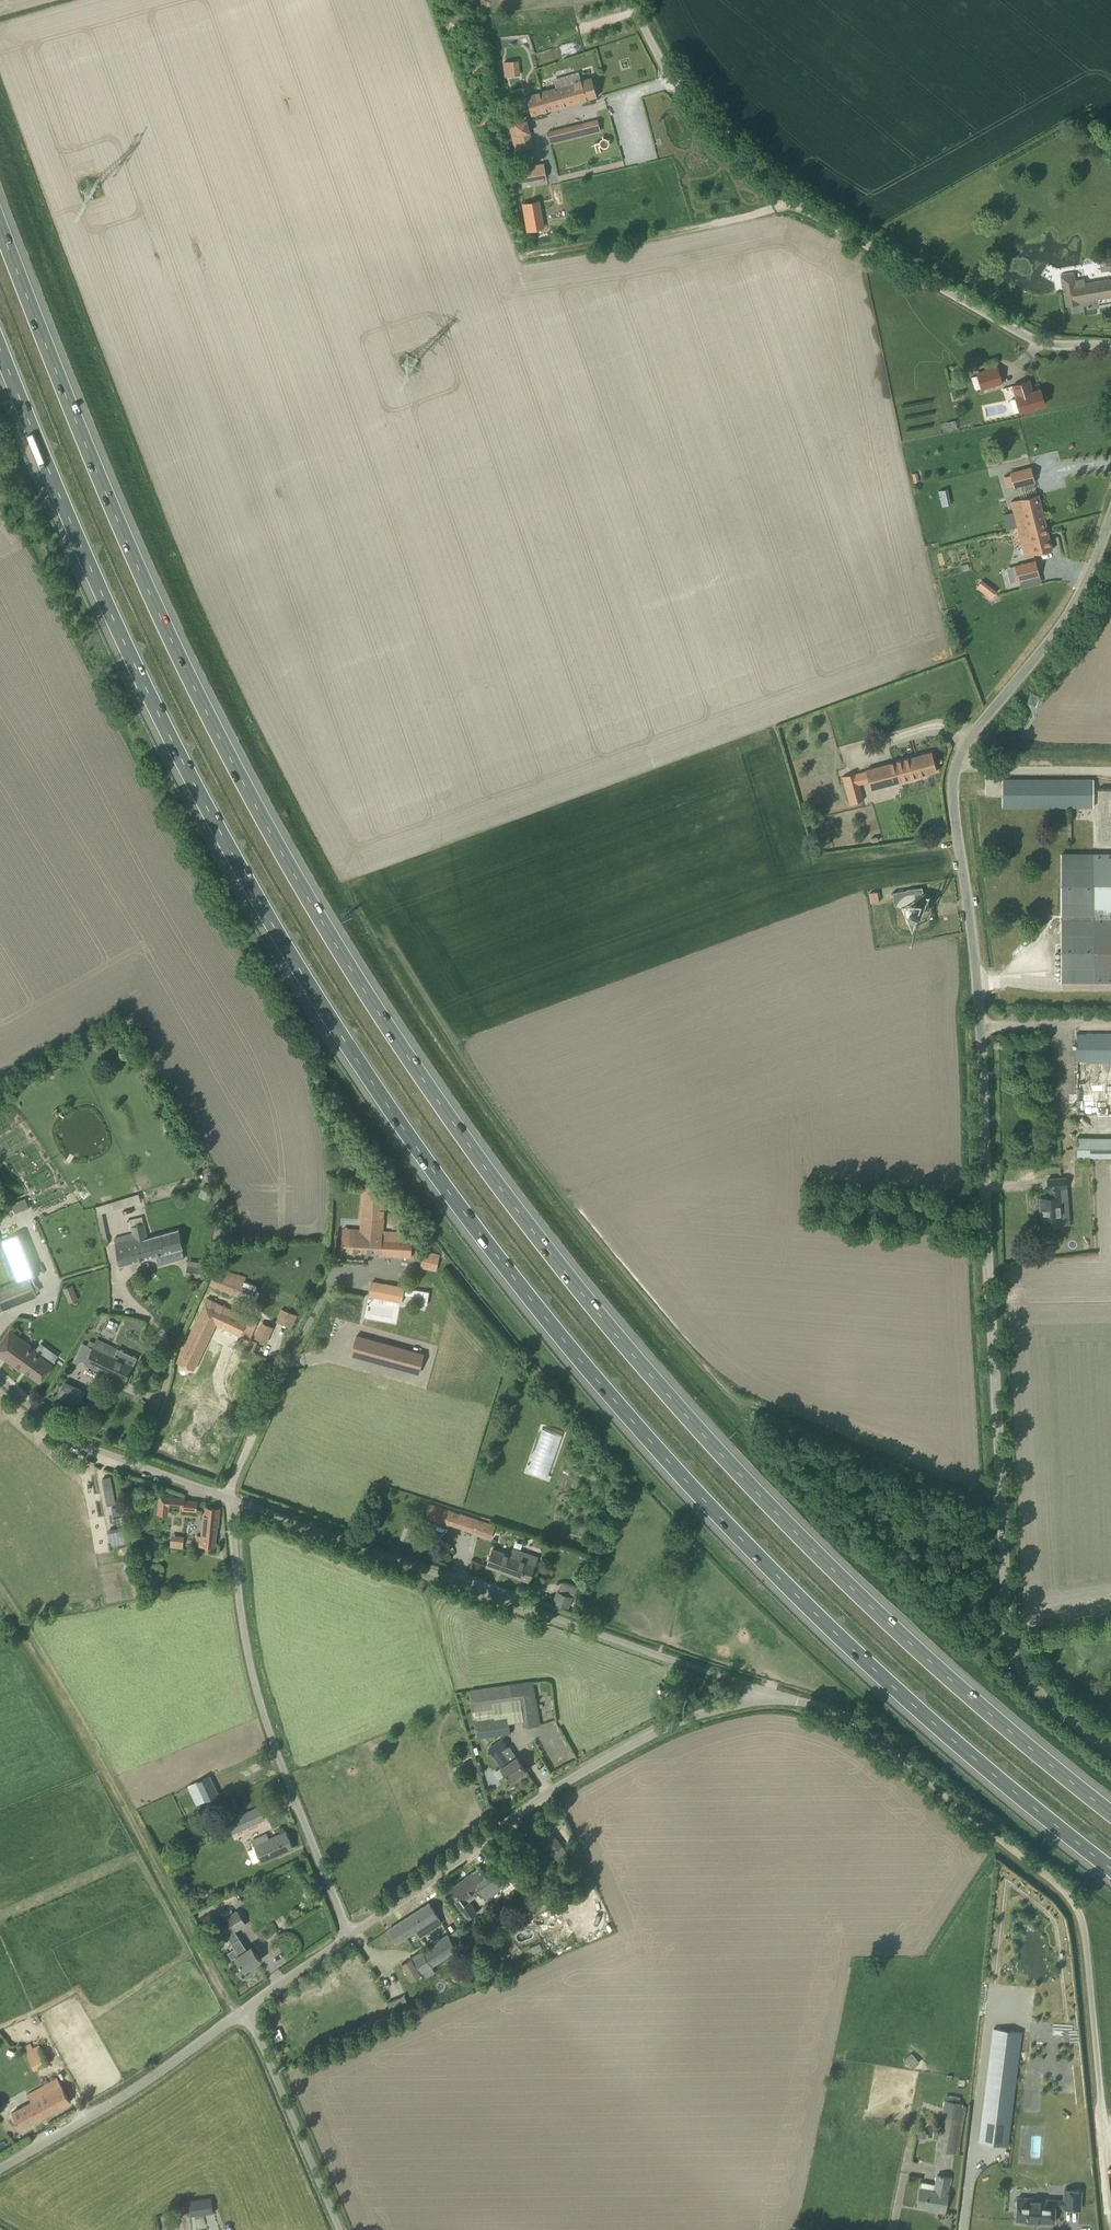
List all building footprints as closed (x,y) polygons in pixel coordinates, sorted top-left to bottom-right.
[(513,61),(503,62),(504,76),(514,75),(513,61)] [(526,96),(532,115),(597,96),(592,77),(569,84),(567,79),(555,82),(557,87),(526,96)] [(509,120),(508,120),(516,151),(534,147),(526,115),(509,120)] [(550,115),(533,120),(536,129),(553,124),(550,115)] [(582,122),(547,130),(550,143),(585,134),(582,122)] [(546,177),(544,166),(543,162),(517,167),(520,182),(546,177)] [(914,236),(918,245),(927,241),(924,232),(914,236)] [(1110,269),(1110,255),(1099,256),(1102,271),(1110,269)] [(1085,283),(1084,278),(1075,280),(1074,274),(1061,276),(1066,306),(1085,303),(1087,300),(1110,296),(1110,278),(1085,283)] [(997,367),(977,373),(982,389),(1002,382),(997,367)] [(1033,391),(1029,380),(1013,385),(1017,397),(1016,397),(1016,398),(1011,400),(1015,412),(1020,410),(1020,411),(1045,403),(1041,389),(1033,391)] [(1031,467),(1010,472),(1014,487),(1035,481),(1031,467)] [(947,488),(939,490),(943,505),(951,503),(947,488)] [(1045,520),(1038,494),(1037,494),(1020,499),(1019,499),(1011,501),(1018,527),(1045,520)] [(1045,520),(1018,527),(1022,545),(1031,543),(1033,554),(1052,549),(1047,527),(1047,526),(1046,526),(1045,520)] [(1040,575),(1036,560),(1015,565),(1018,580),(1040,575)] [(982,580),(977,587),(991,597),(996,590),(982,580)] [(866,770),(869,782),(870,784),(871,789),(926,773),(937,770),(932,751),(906,758),(866,769),(866,770)] [(850,803),(863,800),(859,785),(856,773),(855,772),(842,776),(844,783),(849,803),(850,803)] [(1002,806),(1094,807),(1094,779),(1002,779),(1002,806)] [(1110,844),(1110,788),(1098,788),(1098,845),(1110,844)] [(943,822),(935,824),(937,832),(945,830),(943,822)] [(1061,855),(1061,980),(1110,980),(1110,855),(1061,855)] [(906,918),(907,918),(908,919),(909,920),(910,921),(911,921),(912,921),(912,922),(918,921),(919,920),(920,919),(921,918),(922,917),(922,915),(933,914),(932,907),(921,908),(920,907),(919,906),(918,905),(916,905),(915,896),(917,896),(916,895),(923,894),(922,888),(907,890),(907,891),(892,893),(894,908),(909,905),(908,896),(910,906),(909,906),(908,907),(907,908),(906,909),(906,911),(905,911),(905,908),(900,909),(901,921),(907,921),(906,918)] [(871,902),(879,902),(879,892),(871,892),(871,902)] [(1087,1113),(1110,1113),(1110,1080),(1085,1080),(1085,1064),(1110,1064),(1110,1033),(1077,1033),(1077,1113),(1087,1113)] [(1085,1137),(1077,1137),(1077,1157),(1110,1157),(1110,1137),(1085,1137)] [(1066,1188),(1065,1177),(1048,1178),(1049,1189),(1050,1189),(1050,1197),(1039,1198),(1041,1226),(1063,1225),(1061,1188),(1066,1188)] [(342,1250),(367,1252),(380,1253),(379,1255),(411,1256),(413,1237),(409,1236),(409,1232),(383,1230),(386,1183),(364,1181),(361,1231),(343,1229),(342,1250)] [(138,1194),(95,1207),(97,1215),(102,1213),(141,1202),(138,1194)] [(25,1197),(11,1202),(15,1212),(29,1206),(25,1197)] [(114,1237),(116,1243),(120,1265),(182,1248),(178,1229),(147,1238),(144,1223),(131,1226),(132,1232),(114,1237)] [(3,1240),(20,1280),(29,1276),(38,1272),(21,1232),(3,1240)] [(420,1266),(436,1270),(439,1256),(440,1255),(424,1251),(420,1266)] [(206,1262),(188,1259),(186,1275),(204,1277),(206,1262)] [(209,1285),(233,1294),(240,1297),(242,1292),(245,1293),(250,1281),(245,1279),(246,1277),(216,1267),(209,1285)] [(20,1280),(0,1288),(0,1305),(2,1310),(37,1296),(29,1276),(20,1280)] [(372,1281),(372,1283),(371,1289),(369,1294),(369,1297),(402,1303),(402,1302),(405,1287),(372,1281)] [(65,1288),(69,1299),(70,1303),(77,1300),(71,1286),(65,1288)] [(208,1298),(177,1362),(194,1370),(217,1324),(225,1328),(227,1324),(243,1332),(241,1335),(246,1338),(246,1339),(249,1340),(255,1328),(247,1324),(250,1319),(208,1298)] [(281,1309),(276,1321),(288,1326),(293,1314),(281,1309)] [(143,1323),(126,1319),(125,1324),(141,1329),(143,1323)] [(259,1326),(254,1337),(268,1343),(274,1327),(261,1321),(259,1326)] [(22,1368),(40,1381),(52,1365),(35,1352),(36,1350),(10,1331),(0,1344),(0,1355),(21,1370),(22,1368)] [(424,1354),(356,1335),(351,1354),(418,1373),(424,1354)] [(83,1343),(79,1352),(74,1362),(78,1364),(80,1359),(87,1362),(86,1363),(125,1381),(132,1365),(114,1357),(117,1349),(97,1340),(96,1342),(89,1340),(87,1345),(83,1343)] [(58,1396),(80,1405),(87,1390),(65,1381),(58,1396)] [(104,1487),(112,1486),(110,1476),(103,1478),(104,1487)] [(115,1504),(112,1486),(104,1487),(107,1505),(115,1504)] [(159,1505),(168,1505),(183,1507),(184,1500),(184,1498),(173,1497),(173,1495),(160,1494),(159,1505)] [(425,1516),(433,1519),(491,1538),(495,1525),(430,1503),(425,1516)] [(195,1545),(203,1546),(214,1547),(216,1526),(218,1526),(220,1509),(204,1507),(201,1536),(196,1535),(195,1545)] [(493,1548),(486,1565),(529,1581),(537,1557),(513,1548),(511,1555),(493,1548)] [(554,1601),(568,1606),(571,1597),(558,1592),(554,1601)] [(509,1729),(509,1723),(508,1716),(495,1718),(493,1702),(521,1698),(524,1721),(525,1727),(540,1725),(540,1723),(539,1717),(537,1717),(535,1698),(534,1696),(533,1682),(471,1691),(477,1733),(509,1729)] [(524,1771),(526,1770),(510,1746),(508,1747),(502,1739),(489,1748),(494,1756),(501,1767),(510,1781),(518,1776),(519,1777),(520,1777),(525,1774),(525,1772),(524,1771)] [(458,1747),(462,1758),(471,1755),(468,1744),(458,1747)] [(196,1804),(208,1799),(218,1794),(209,1776),(188,1786),(196,1804)] [(169,1813),(159,1817),(163,1825),(172,1821),(180,1817),(170,1797),(163,1800),(169,1813)] [(264,1819),(259,1807),(229,1820),(234,1832),(264,1819)] [(253,1862),(261,1858),(262,1862),(293,1848),(285,1831),(269,1839),(267,1834),(252,1840),(255,1847),(248,1850),(253,1862)] [(543,1838),(538,1841),(549,1856),(557,1850),(562,1846),(552,1832),(543,1838)] [(458,1896),(453,1900),(467,1920),(478,1912),(467,1898),(478,1890),(482,1895),(494,1885),(480,1866),(451,1887),(458,1896)] [(532,1904),(524,1893),(514,1900),(521,1911),(532,1904)] [(415,1926),(417,1930),(424,1925),(427,1930),(441,1922),(429,1903),(411,1915),(417,1925),(415,1926)] [(240,1938),(235,1931),(245,1924),(237,1911),(215,1925),(224,1938),(228,1936),(232,1943),(240,1938)] [(411,1915),(388,1929),(397,1942),(417,1930),(415,1926),(417,1925),(411,1915)] [(448,1935),(448,1934),(413,1956),(423,1972),(458,1950),(457,1949),(465,1944),(456,1930),(448,1935)] [(236,1956),(245,1970),(260,1960),(251,1946),(247,1949),(240,1938),(232,1943),(239,1954),(236,1956)] [(479,1955),(498,1973),(501,1977),(506,1972),(494,1960),(484,1950),(479,1955)] [(401,1964),(412,1981),(422,1975),(411,1958),(401,1964)] [(405,1994),(387,2002),(393,2017),(411,2009),(405,1994)] [(991,2143),(998,2144),(997,2148),(1006,2149),(1006,2145),(1007,2145),(1021,2032),(993,2029),(979,2142),(980,2142),(982,2142),(991,2143)] [(47,2063),(38,2045),(25,2051),(33,2070),(47,2063)] [(920,2063),(911,2053),(905,2059),(914,2068),(920,2063)] [(21,2129),(71,2101),(62,2085),(57,2078),(28,2094),(32,2101),(12,2112),(21,2129)] [(946,2095),(943,2116),(937,2150),(954,2153),(955,2152),(959,2153),(960,2146),(967,2106),(962,2105),(963,2102),(960,2102),(961,2097),(946,2095)] [(920,2188),(917,2204),(931,2207),(930,2209),(945,2211),(948,2193),(947,2193),(950,2177),(937,2175),(935,2190),(920,2188)] [(1018,2197),(1018,2198),(1011,2198),(1010,2209),(1017,2210),(1016,2220),(1054,2222),(1055,2205),(1064,2206),(1064,2208),(1080,2209),(1081,2190),(1065,2189),(1064,2200),(1018,2197)] [(189,2201),(191,2215),(213,2212),(211,2198),(189,2201)]
